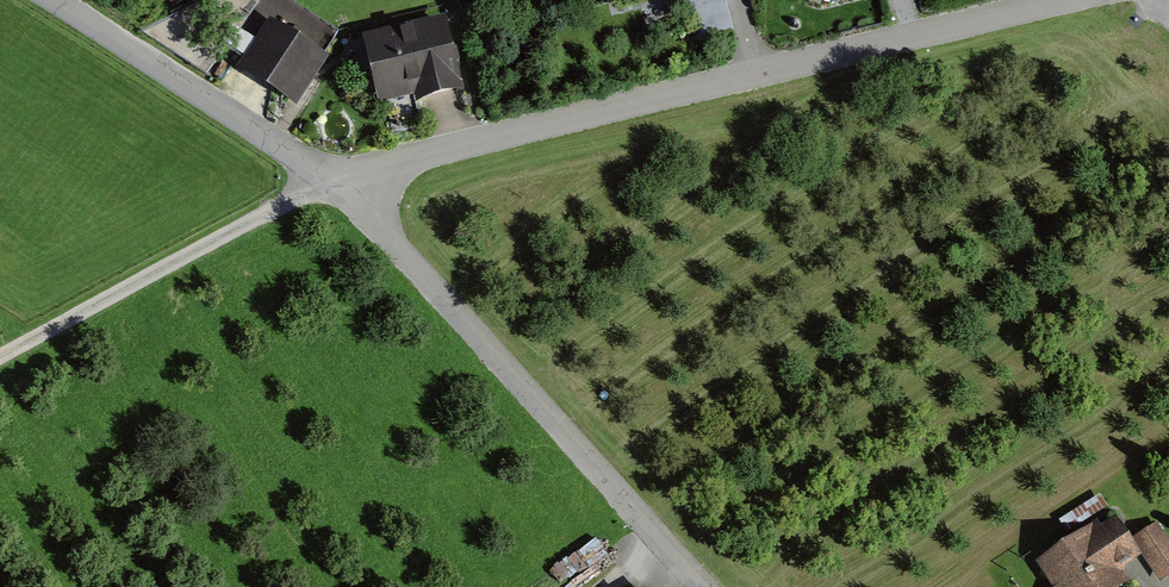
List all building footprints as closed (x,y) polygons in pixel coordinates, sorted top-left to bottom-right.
[(280,25),(252,72),(311,107),(339,60),(280,25)] [(455,25),(370,45),(382,100),(429,90),(431,100),(470,91),(455,25)] [(1041,565),(1054,586),(1134,586),(1126,573),(1147,561),(1122,518),(1041,565)]
